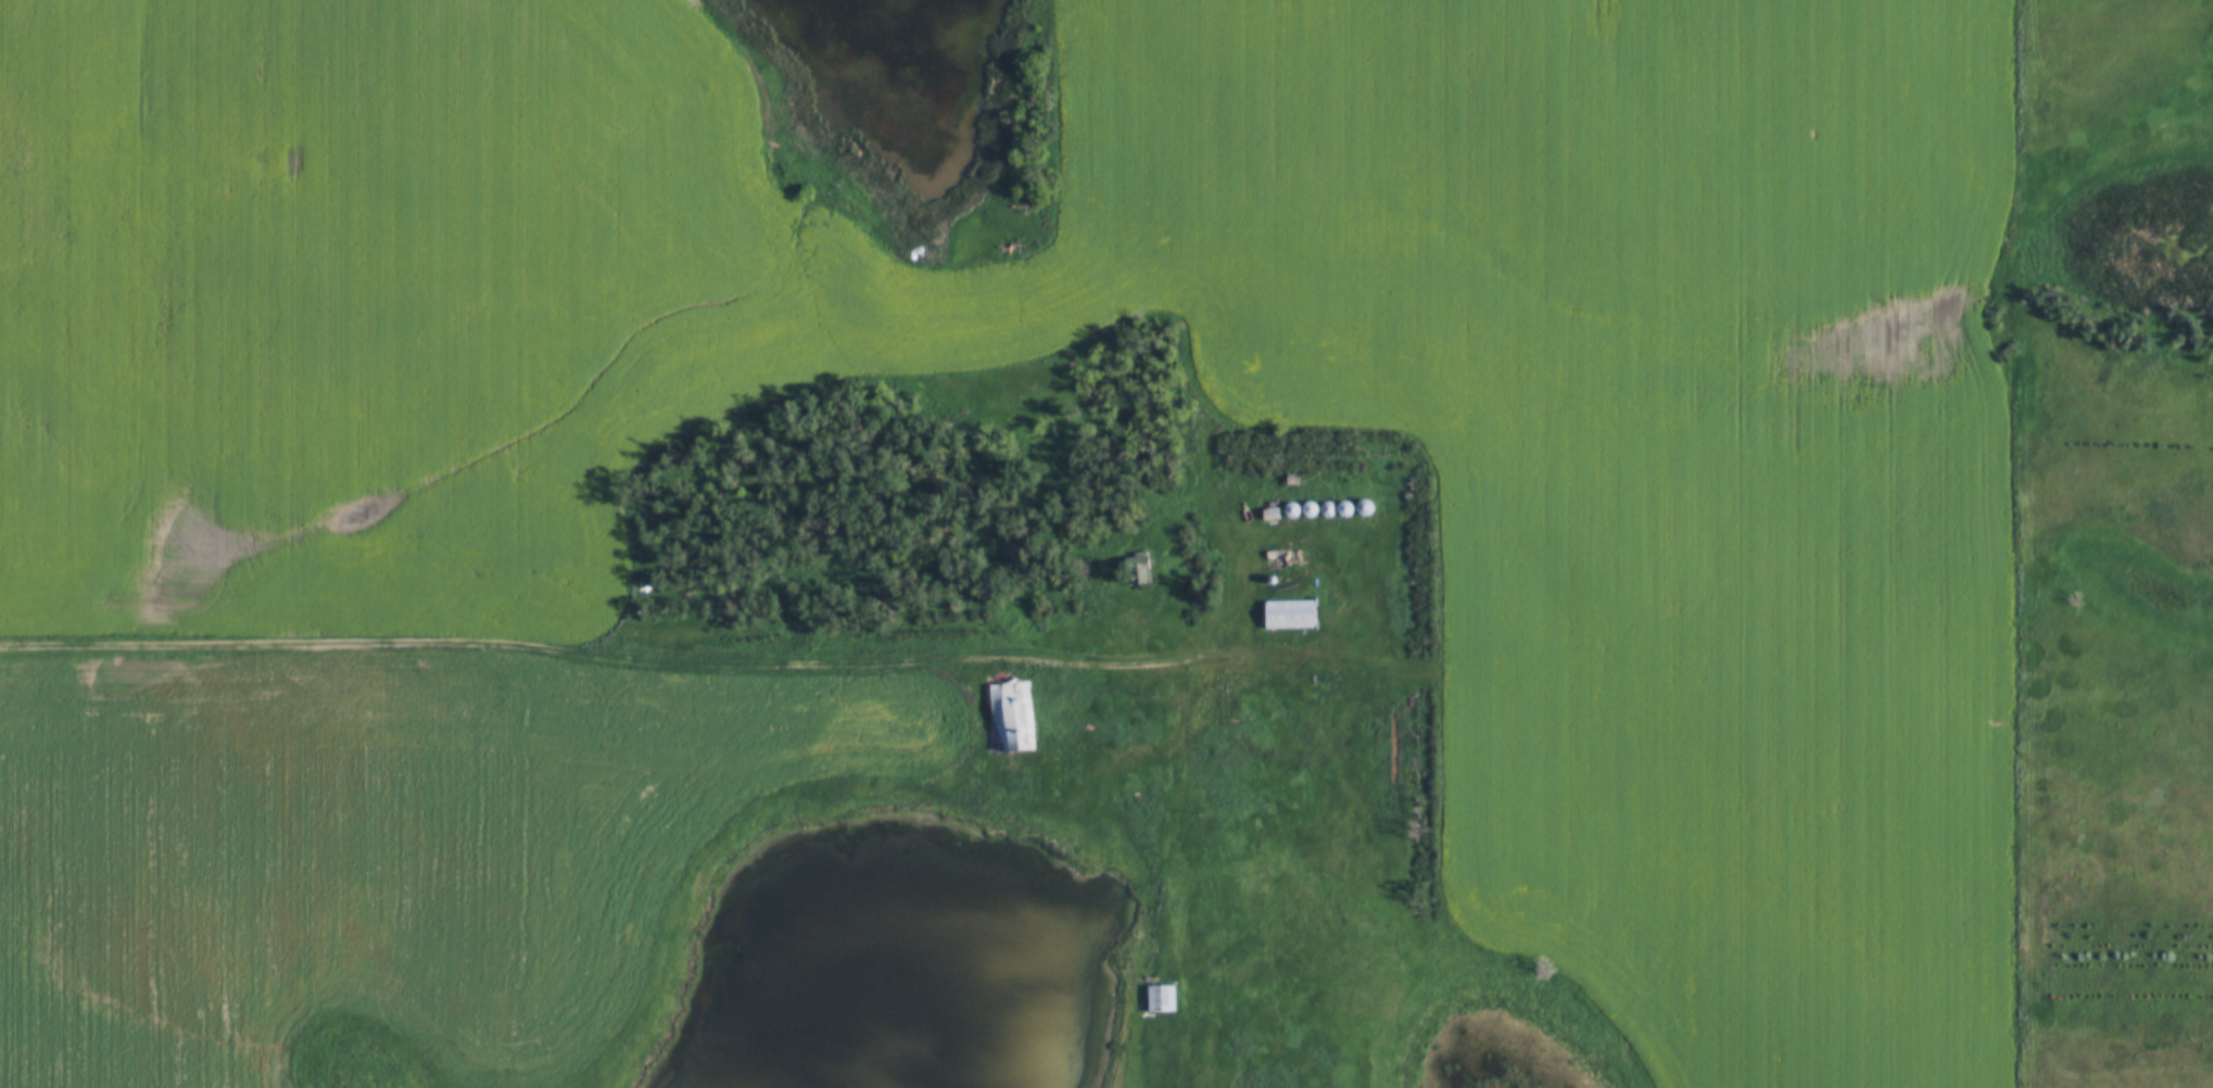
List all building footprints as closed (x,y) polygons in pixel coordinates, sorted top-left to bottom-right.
[(1264,509),(1264,518),(1280,518),(1280,509),(1264,509)] [(1145,584),(1156,582),(1153,558),(1142,559),(1145,584)] [(1318,600),(1265,601),(1266,629),(1318,629),(1318,600)] [(992,753),(1026,750),(1020,679),(986,681),(992,753)] [(1176,1012),(1176,986),(1150,986),(1150,1012),(1176,1012)]
